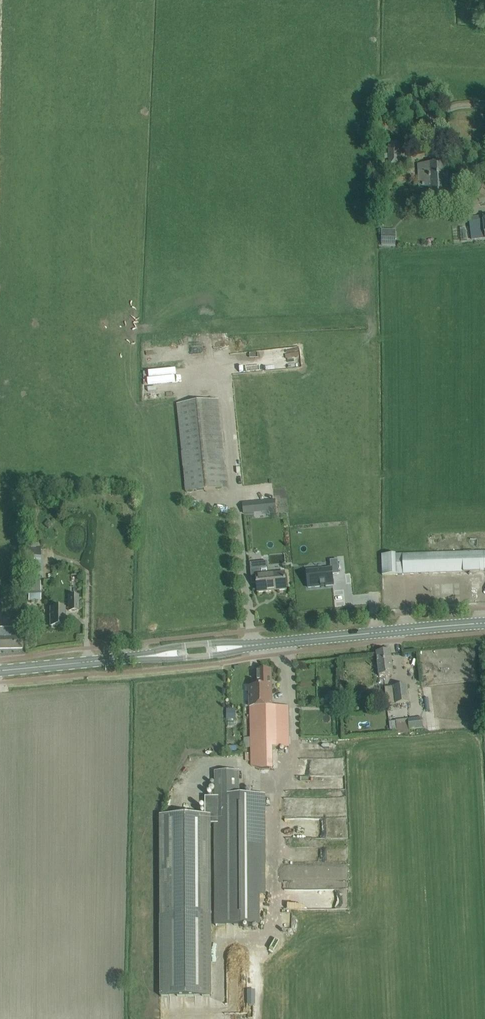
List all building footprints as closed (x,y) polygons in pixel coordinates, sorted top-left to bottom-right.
[(401,165),(401,144),(389,144),(388,165),(401,165)] [(447,164),(441,164),(419,165),(420,188),(430,187),(448,186),(447,164)] [(449,204),(448,186),(430,187),(430,205),(449,204)] [(470,219),(472,239),(484,238),(484,217),(470,219)] [(397,244),(398,230),(384,230),(384,243),(397,244)] [(186,492),(227,488),(217,380),(176,384),(186,492)] [(42,543),(28,543),(28,549),(25,549),(25,579),(43,579),(42,543)] [(382,555),(382,575),(484,572),(484,570),(484,552),(382,555)] [(331,569),(307,571),(309,588),(333,585),(332,575),(339,574),(338,560),(330,561),(331,569)] [(260,562),(250,563),(252,584),(257,584),(258,593),(286,590),(285,573),(261,575),(260,562)] [(29,602),(41,601),(40,581),(28,582),(29,602)] [(79,611),(79,595),(69,596),(69,611),(79,611)] [(65,627),(65,608),(50,608),(50,627),(65,627)] [(22,648),(22,637),(22,627),(4,627),(0,627),(0,649),(22,648)] [(391,651),(389,651),(376,653),(379,677),(393,675),(391,651)] [(250,687),(251,765),(274,764),(274,747),(272,707),(271,670),(257,670),(258,687),(250,687)] [(387,706),(399,704),(400,708),(410,706),(409,703),(407,685),(385,688),(387,706)] [(289,706),(272,707),(274,747),(289,747),(289,706)] [(396,721),(398,734),(410,732),(410,729),(424,728),(423,718),(396,721)] [(215,771),(215,795),(239,795),(239,771),(215,771)] [(215,815),(213,815),(160,816),(160,997),(213,996),(211,824),(215,824),(216,876),(266,876),(265,795),(239,795),(215,795),(215,815)]
